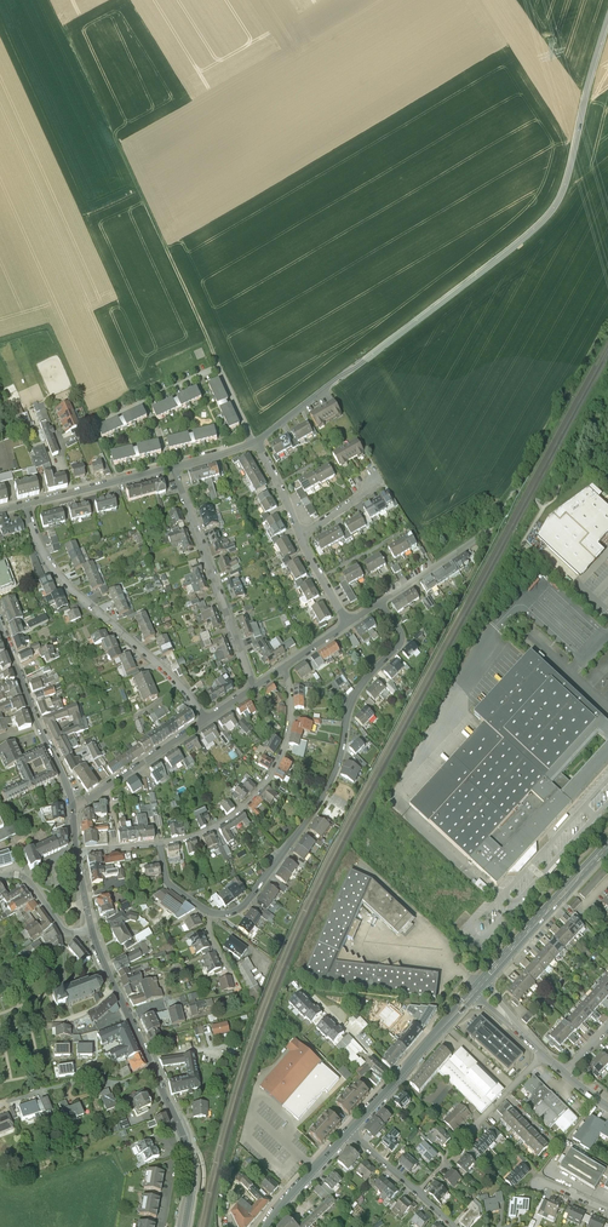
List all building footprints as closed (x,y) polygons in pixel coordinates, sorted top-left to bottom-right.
[(228,400),(218,382),(213,384),(208,387),(222,415),(231,431),(236,429),(241,426),(230,406),(228,407),(226,404),(225,402),(228,400)] [(172,401),(152,410),(154,415),(157,420),(203,400),(200,395),(198,390),(177,399),(178,402),(175,403),(173,404),(172,401)] [(40,422),(47,420),(48,423),(51,421),(44,402),(34,406),(40,422)] [(334,403),(311,416),(318,428),(341,415),(334,403)] [(68,405),(54,411),(58,419),(72,412),(68,405)] [(117,421),(98,430),(100,434),(103,440),(148,420),(146,414),(144,409),(123,419),(124,421),(121,422),(119,424),(117,421)] [(26,411),(14,416),(21,433),(34,428),(26,411)] [(72,412),(58,419),(62,426),(75,420),(72,412)] [(40,422),(46,436),(52,433),(48,423),(47,420),(40,422)] [(75,420),(62,426),(65,434),(70,431),(79,428),(75,420)] [(313,435),(307,424),(299,428),(306,439),(313,435)] [(79,428),(70,431),(72,435),(82,431),(80,427),(79,428)] [(306,439),(299,428),(291,432),(298,443),(306,439)] [(188,435),(167,440),(169,445),(170,451),(194,445),(219,440),(218,435),(216,429),(194,434),(194,437),(189,438),(188,435)] [(46,436),(53,455),(59,453),(52,433),(46,436)] [(292,448),(286,437),(279,441),(285,453),(292,448)] [(66,445),(68,449),(77,445),(75,441),(66,445)] [(285,453),(279,441),(271,446),(277,457),(285,453)] [(357,442),(333,455),(340,467),(364,454),(357,442)] [(132,449),(111,454),(113,460),(114,465),(137,460),(163,454),(161,448),(160,443),(137,448),(138,451),(132,452),(132,449)] [(43,445),(32,448),(35,457),(32,458),(33,463),(48,457),(43,445)] [(250,456),(239,462),(243,469),(254,463),(250,456)] [(48,457),(33,463),(35,466),(35,468),(42,465),(45,474),(50,472),(49,470),(52,469),(48,457)] [(102,463),(91,466),(93,475),(103,472),(104,472),(103,465),(102,463)] [(254,463),(243,469),(247,477),(258,470),(254,463)] [(107,464),(103,465),(104,472),(103,472),(104,476),(111,474),(107,464)] [(35,466),(27,468),(28,475),(37,473),(35,468),(35,466)] [(82,466),(71,468),(73,480),(85,478),(82,466)] [(217,466),(208,469),(211,479),(220,477),(217,466)] [(329,466),(321,470),(327,481),(335,477),(329,466)] [(208,469),(189,474),(192,484),(211,479),(208,469)] [(258,470),(247,477),(251,484),(263,478),(258,470)] [(321,470),(314,475),(320,484),(320,485),(327,481),(321,470)] [(0,474),(0,481),(13,478),(11,471),(0,474)] [(51,491),(56,489),(53,478),(50,472),(45,474),(51,491)] [(320,484),(314,475),(313,474),(306,478),(312,488),(320,484)] [(65,475),(53,478),(56,489),(69,486),(65,475)] [(263,478),(251,484),(256,491),(267,485),(263,478)] [(312,488),(306,478),(292,485),(296,492),(302,488),(305,493),(312,488)] [(36,479),(15,484),(18,499),(40,494),(36,479)] [(165,493),(162,481),(153,484),(156,494),(156,495),(165,493)] [(156,494),(153,484),(135,489),(138,499),(156,494)] [(581,578),(605,551),(598,545),(607,535),(607,507),(599,498),(602,495),(593,486),(549,517),(537,537),(581,578)] [(305,493),(302,488),(296,492),(311,518),(317,515),(305,493)] [(138,499),(135,489),(126,491),(129,502),(138,499)] [(269,492),(257,498),(262,506),(273,500),(269,492)] [(379,497),(380,499),(386,509),(393,504),(387,493),(379,497)] [(115,496),(93,502),(97,517),(119,510),(115,496)] [(380,499),(371,505),(378,516),(387,511),(386,509),(380,499)] [(164,500),(157,502),(160,512),(167,510),(164,500)] [(273,500),(262,506),(266,514),(277,508),(273,500)] [(87,505),(68,510),(72,522),(91,517),(87,505)] [(371,505),(364,509),(370,520),(378,516),(371,505)] [(212,506),(200,510),(203,520),(215,516),(212,506)] [(61,510),(40,517),(44,530),(65,524),(61,510)] [(179,511),(166,515),(170,526),(182,523),(179,511)] [(0,529),(3,538),(12,535),(24,530),(20,519),(15,520),(16,523),(9,526),(4,514),(0,516),(0,529)] [(277,515),(266,522),(270,529),(281,523),(277,515)] [(215,516),(203,520),(206,529),(219,525),(215,516)] [(366,527),(360,516),(352,521),(359,532),(366,527)] [(359,532),(352,521),(345,525),(351,536),(359,532)] [(281,523),(270,529),(274,537),(286,531),(281,523)] [(344,538),(338,528),(330,532),(337,543),(344,538)] [(57,529),(49,530),(54,552),(62,550),(57,529)] [(219,531),(208,535),(212,546),(222,542),(219,531)] [(337,543),(330,532),(323,536),(329,547),(337,543)] [(172,538),(174,544),(189,539),(187,533),(172,538)] [(417,546),(410,534),(403,539),(403,540),(410,550),(417,546)] [(329,547),(323,536),(316,540),(322,551),(329,547)] [(287,539),(276,545),(281,552),(291,546),(287,539)] [(410,550),(403,540),(396,544),(403,556),(410,551),(410,550)] [(67,556),(79,550),(76,542),(64,548),(67,556)] [(222,542),(212,546),(216,557),(226,553),(222,542)] [(403,556),(396,544),(388,548),(395,560),(403,556)] [(291,546),(281,552),(285,560),(296,554),(291,546)] [(71,563),(83,558),(79,550),(67,556),(71,563)] [(41,580),(30,551),(24,554),(35,582),(41,580)] [(454,562),(460,572),(465,569),(462,565),(470,560),(466,554),(454,562)] [(386,566),(379,555),(372,559),(378,570),(386,566)] [(71,563),(74,571),(81,568),(86,566),(83,558),(71,563)] [(228,558),(217,562),(221,572),(232,568),(230,565),(228,558)] [(378,570),(372,559),(364,563),(370,574),(378,570)] [(299,561),(288,567),(292,574),(303,568),(299,561)] [(237,562),(230,565),(232,568),(233,571),(228,573),(231,578),(239,574),(237,570),(240,568),(237,562)] [(438,587),(460,572),(454,562),(431,577),(438,587)] [(92,563),(81,568),(84,576),(96,571),(92,563)] [(396,574),(402,570),(399,563),(392,567),(396,574)] [(350,570),(356,581),(365,576),(358,565),(350,570)] [(303,568),(292,574),(296,582),(307,575),(303,568)] [(187,586),(192,585),(205,579),(201,569),(192,572),(193,574),(184,578),(187,586)] [(346,580),(349,585),(356,581),(350,570),(343,574),(346,580)] [(99,579),(96,571),(84,576),(88,584),(99,579)] [(21,585),(16,574),(0,580),(0,595),(21,585)] [(431,577),(419,585),(426,595),(438,587),(431,577)] [(38,591),(49,586),(45,578),(41,580),(35,582),(38,591)] [(103,587),(99,579),(88,584),(92,592),(103,587)] [(192,585),(195,594),(209,589),(205,579),(192,585)] [(346,580),(339,584),(350,602),(357,598),(349,585),(346,580)] [(239,581),(227,585),(230,593),(242,589),(239,581)] [(300,588),(304,596),(315,589),(311,582),(300,588)] [(47,597),(53,595),(49,586),(38,591),(42,599),(47,597)] [(119,589),(108,593),(112,601),(122,596),(119,589)] [(242,589),(230,593),(232,602),(245,597),(242,589)] [(302,603),(306,604),(319,597),(315,589),(304,596),(304,597),(300,599),(302,603)] [(402,597),(409,608),(421,600),(414,589),(402,597)] [(47,597),(51,607),(62,602),(58,592),(53,595),(47,597)] [(122,596),(112,601),(115,608),(126,604),(122,596)] [(14,597),(1,603),(10,625),(19,621),(23,619),(14,597)] [(402,597),(391,605),(398,615),(409,608),(402,597)] [(429,597),(425,600),(430,609),(434,606),(429,597)] [(198,599),(184,604),(186,609),(199,604),(198,599)] [(51,607),(56,618),(67,614),(62,602),(51,607)] [(323,603),(312,609),(316,617),(327,610),(323,603)] [(126,604),(115,608),(118,616),(129,611),(126,604)] [(214,605),(199,611),(203,623),(210,621),(219,617),(214,605)] [(327,610),(316,617),(320,624),(331,618),(327,610)] [(145,613),(134,618),(137,626),(149,621),(145,613)] [(76,615),(65,619),(69,628),(80,624),(76,615)] [(26,625),(29,631),(47,622),(44,617),(26,625)] [(219,617),(210,621),(213,629),(222,626),(219,617)] [(249,617),(239,620),(243,629),(253,625),(249,617)] [(371,618),(362,624),(368,633),(373,629),(377,626),(371,618)] [(19,621),(10,625),(8,626),(13,639),(21,636),(23,635),(19,621)] [(149,621),(137,626),(141,634),(152,629),(149,621)] [(362,624),(354,631),(360,639),(368,633),(362,624)] [(253,625),(243,629),(246,637),(256,633),(253,625)] [(152,629),(141,634),(144,642),(155,637),(152,629)] [(373,629),(368,633),(375,641),(379,637),(373,629)] [(208,631),(199,635),(203,642),(209,639),(211,638),(208,631)] [(420,632),(414,637),(418,643),(425,639),(420,632)] [(354,648),(362,642),(356,634),(348,639),(354,648)] [(105,646),(110,644),(106,635),(94,640),(98,649),(105,646)] [(21,636),(13,639),(17,651),(26,648),(24,644),(29,642),(28,639),(23,641),(21,636)] [(168,636),(156,641),(159,649),(171,644),(168,636)] [(277,638),(268,645),(279,659),(288,653),(277,638)] [(203,642),(201,643),(204,650),(212,646),(209,639),(203,642)] [(227,640),(218,643),(222,653),(231,650),(227,640)] [(108,654),(119,650),(115,642),(110,644),(105,646),(108,654)] [(267,643),(260,648),(271,664),(279,659),(268,645),(267,643)] [(341,651),(335,643),(326,649),(332,657),(341,651)] [(171,644),(159,649),(163,656),(174,652),(171,644)] [(30,651),(31,653),(37,651),(38,650),(40,649),(40,648),(39,645),(29,648),(30,651)] [(412,645),(403,654),(409,660),(418,651),(412,645)] [(39,651),(41,656),(53,652),(54,651),(52,647),(44,649),(39,651)] [(332,657),(326,649),(317,656),(323,664),(332,657)] [(108,654),(111,662),(118,659),(122,657),(119,650),(108,654)] [(234,657),(231,650),(222,653),(215,656),(218,664),(234,657)] [(18,656),(21,662),(32,657),(31,653),(30,651),(18,656)] [(53,652),(41,656),(42,659),(44,658),(46,664),(53,661),(58,658),(58,657),(57,654),(54,655),(53,652)] [(532,653),(475,715),(484,724),(410,804),(497,885),(509,873),(519,873),(537,854),(536,843),(607,766),(607,745),(571,784),(562,776),(600,736),(607,743),(607,723),(532,653)] [(10,667),(5,654),(0,656),(0,662),(1,663),(3,669),(10,667)] [(122,657),(118,659),(121,666),(132,661),(129,654),(122,657)] [(182,666),(187,663),(184,657),(178,660),(182,666)] [(39,660),(35,661),(39,669),(44,667),(41,662),(39,660)] [(136,669),(132,661),(121,666),(125,674),(136,669)] [(305,661),(294,669),(301,679),(312,672),(305,661)] [(403,669),(395,661),(389,667),(398,675),(403,669)] [(227,665),(221,668),(226,675),(227,677),(233,673),(227,665)] [(398,675),(389,667),(384,673),(392,681),(398,675)] [(0,675),(0,678),(3,677),(4,680),(7,678),(8,681),(13,679),(11,671),(0,675)] [(147,673),(134,679),(143,702),(157,696),(147,673)] [(43,682),(45,686),(48,684),(54,680),(58,678),(56,674),(52,676),(49,678),(46,680),(44,681),(43,682)] [(226,675),(216,682),(220,688),(225,695),(235,688),(227,677),(226,675)] [(342,676),(334,681),(339,689),(345,684),(347,687),(350,685),(348,683),(347,683),(342,676)] [(29,685),(32,693),(45,688),(45,686),(43,682),(44,681),(43,679),(29,685)] [(9,692),(17,688),(15,681),(5,685),(7,692),(8,692),(9,692)] [(339,689),(334,681),(331,684),(336,692),(340,690),(339,689)] [(385,687),(391,693),(396,687),(390,681),(385,687)] [(386,690),(377,682),(372,687),(380,695),(386,690)] [(273,685),(261,693),(265,699),(277,690),(273,685)] [(293,688),(294,698),(304,698),(308,698),(308,687),(293,688)] [(380,695),(372,687),(366,693),(374,701),(380,695)] [(9,692),(11,699),(20,695),(17,688),(9,692)] [(225,695),(220,688),(207,697),(212,704),(225,695)] [(42,693),(44,699),(55,695),(53,689),(49,691),(42,693)] [(42,693),(34,696),(37,705),(44,703),(43,699),(44,699),(42,693)] [(279,693),(273,698),(278,705),(284,701),(279,693)] [(6,730),(0,714),(21,706),(18,698),(0,704),(0,732),(6,730)] [(294,709),(304,708),(304,698),(294,698),(294,709)] [(59,700),(51,703),(52,709),(49,710),(50,713),(55,712),(54,711),(57,710),(58,711),(63,710),(59,700)] [(37,705),(42,717),(50,714),(49,710),(52,709),(51,703),(50,701),(44,703),(37,705)] [(249,701),(236,710),(240,715),(247,711),(250,716),(257,712),(249,701)] [(49,730),(53,738),(52,738),(54,741),(56,743),(62,740),(74,734),(81,732),(88,729),(85,718),(80,720),(75,704),(61,712),(52,716),(42,719),(44,723),(45,728),(48,726),(49,730)] [(150,715),(154,723),(172,712),(168,705),(150,715)] [(278,707),(278,716),(286,716),(286,707),(278,707)] [(177,713),(179,717),(186,725),(194,720),(186,708),(177,713)] [(374,716),(366,708),(361,714),(369,722),(374,716)] [(13,717),(17,730),(31,726),(26,712),(13,717)] [(230,712),(218,722),(225,732),(226,730),(228,733),(237,725),(233,718),(234,717),(230,712)] [(369,722),(361,714),(355,719),(363,727),(369,722)] [(179,717),(171,722),(177,731),(186,725),(179,717)] [(138,728),(146,725),(144,718),(135,721),(138,728)] [(306,721),(298,719),(296,724),(293,723),(290,733),(301,736),(302,730),(310,732),(312,723),(312,722),(306,721)] [(245,721),(240,728),(246,734),(251,726),(245,721)] [(171,722),(163,728),(169,737),(177,731),(171,722)] [(213,726),(201,734),(204,740),(208,746),(213,742),(219,737),(215,730),(215,729),(213,726)] [(163,728),(155,733),(161,742),(169,737),(163,728)] [(358,730),(364,738),(368,735),(362,728),(358,730)] [(225,732),(222,733),(229,743),(233,740),(228,733),(226,730),(225,732)] [(155,733),(146,739),(153,748),(161,742),(155,733)] [(229,743),(222,733),(219,737),(225,746),(229,743)] [(301,736),(290,733),(288,743),(298,746),(301,736)] [(62,740),(69,751),(78,747),(75,741),(77,740),(74,734),(62,740)] [(194,738),(182,746),(188,754),(195,749),(198,753),(202,750),(194,738)] [(145,753),(153,748),(146,739),(138,744),(139,745),(145,753)] [(264,742),(261,747),(267,750),(275,756),(282,743),(274,739),(271,746),(264,742)] [(56,743),(64,760),(71,756),(69,751),(62,740),(56,743)] [(204,740),(201,742),(208,751),(215,746),(213,742),(208,746),(204,740)] [(359,740),(350,749),(356,755),(364,746),(359,740)] [(25,762),(23,757),(16,742),(0,749),(9,769),(15,766),(25,762)] [(94,744),(88,748),(91,755),(80,760),(84,767),(93,762),(101,757),(100,754),(98,754),(94,744)] [(134,761),(145,753),(139,745),(128,753),(134,761)] [(253,757),(257,760),(258,757),(263,760),(264,758),(267,750),(261,747),(260,746),(253,757)] [(54,769),(44,748),(36,751),(40,759),(46,772),(54,769)] [(177,749),(164,758),(167,762),(164,765),(168,771),(183,760),(184,760),(177,749)] [(36,751),(23,757),(25,762),(27,766),(40,759),(36,751)] [(123,768),(134,761),(128,753),(118,760),(123,768)] [(357,755),(353,758),(357,762),(361,766),(364,763),(357,755)] [(71,773),(73,772),(84,767),(80,760),(79,758),(73,761),(71,756),(64,760),(71,773)] [(191,756),(184,760),(183,760),(186,768),(195,763),(191,756)] [(255,763),(260,766),(268,772),(272,762),(264,758),(263,760),(258,757),(257,760),(255,763)] [(112,775),(123,768),(118,760),(107,768),(112,775)] [(284,760),(279,769),(288,774),(292,765),(284,760)] [(23,783),(32,778),(27,766),(25,762),(15,766),(23,783)] [(154,774),(150,776),(157,784),(167,778),(165,771),(159,762),(150,768),(154,774)] [(361,766),(357,762),(354,767),(360,770),(362,772),(364,769),(361,766)] [(344,769),(345,770),(357,777),(360,770),(354,767),(348,763),(344,769)] [(84,767),(73,772),(87,793),(97,786),(84,767)] [(46,772),(32,778),(37,788),(58,778),(54,769),(46,772)] [(279,769),(275,778),(278,780),(283,783),(288,774),(279,769)] [(345,770),(341,776),(354,783),(357,777),(345,770)] [(23,783),(14,787),(19,796),(37,788),(32,778),(23,783)] [(141,788),(135,778),(126,784),(133,794),(141,788)] [(247,779),(241,786),(250,793),(255,786),(247,779)] [(237,786),(231,794),(240,802),(247,794),(237,786)] [(268,786),(259,797),(264,802),(266,800),(271,805),(279,794),(268,786)] [(14,787),(1,793),(5,802),(19,796),(14,787)] [(264,802),(259,797),(248,809),(252,813),(253,812),(258,817),(261,813),(257,809),(264,802)] [(229,801),(221,807),(227,815),(235,809),(229,801)] [(100,818),(107,817),(105,802),(99,803),(100,806),(93,807),(94,812),(94,817),(100,816),(100,818)] [(65,820),(63,805),(51,806),(53,822),(65,820)] [(203,808),(200,809),(202,813),(208,810),(206,805),(203,806),(203,808)] [(95,824),(94,817),(94,812),(82,813),(83,825),(93,824),(95,824)] [(243,812),(232,822),(235,827),(242,822),(246,827),(250,824),(247,819),(247,818),(243,812)] [(196,820),(200,829),(207,826),(204,821),(209,818),(207,814),(196,820)] [(136,817),(138,828),(143,827),(148,826),(146,815),(136,817)] [(255,829),(258,826),(254,820),(250,823),(255,829)] [(319,820),(310,831),(317,836),(321,839),(330,826),(319,820)] [(22,833),(18,822),(4,828),(0,821),(0,843),(22,833)] [(105,823),(105,826),(108,826),(108,832),(115,831),(113,822),(105,823)] [(232,822),(219,830),(228,844),(235,840),(233,837),(236,836),(232,829),(235,827),(232,822)] [(93,824),(83,825),(81,825),(82,835),(83,835),(107,832),(108,832),(108,826),(105,826),(99,827),(99,828),(94,828),(93,824)] [(170,826),(172,838),(185,835),(183,824),(170,826)] [(285,826),(280,831),(285,837),(291,831),(291,832),(293,830),(290,826),(287,828),(285,826)] [(136,841),(145,841),(143,829),(143,827),(138,828),(139,829),(135,830),(136,841)] [(145,841),(154,840),(152,828),(143,829),(145,841)] [(128,842),(126,829),(121,830),(118,831),(120,843),(128,842)] [(136,841),(135,830),(132,830),(131,829),(126,829),(128,842),(136,841)] [(52,834),(55,840),(60,850),(68,846),(66,831),(61,832),(60,830),(52,834)] [(107,832),(83,835),(85,847),(108,844),(107,832)] [(213,833),(202,838),(209,853),(220,849),(213,833)] [(306,852),(314,842),(313,841),(307,837),(299,847),(306,852)] [(23,854),(30,870),(40,865),(38,860),(60,850),(55,840),(23,854)] [(186,845),(189,856),(196,854),(194,848),(198,846),(196,841),(186,845)] [(178,845),(167,847),(169,859),(180,857),(180,853),(178,845)] [(306,852),(299,847),(293,854),(304,862),(310,855),(306,852)] [(16,864),(8,853),(2,855),(0,855),(0,869),(8,868),(16,864)] [(107,859),(107,864),(132,860),(130,853),(120,854),(118,853),(110,855),(109,856),(106,857),(107,859)] [(102,860),(101,854),(87,857),(89,867),(100,865),(103,865),(102,860)] [(299,867),(288,860),(282,869),(293,876),(299,867)] [(100,865),(89,867),(90,875),(114,871),(113,866),(101,868),(100,865)] [(144,868),(146,878),(161,875),(159,865),(144,868)] [(293,876),(282,869),(276,878),(287,885),(293,876)] [(602,869),(580,893),(585,898),(607,874),(602,869)] [(114,871),(90,875),(92,885),(103,883),(102,878),(117,876),(118,880),(125,879),(123,871),(118,872),(118,870),(114,871)] [(336,963),(362,904),(398,937),(402,934),(405,937),(415,927),(411,924),(415,920),(373,882),(352,873),(304,977),(324,987),(436,1000),(439,975),(336,963)] [(488,889),(490,885),(480,878),(478,882),(488,889)] [(4,890),(8,887),(3,880),(0,882),(0,884),(4,890)] [(24,886),(15,892),(19,897),(20,899),(20,900),(23,899),(26,904),(33,900),(24,886)] [(226,893),(234,902),(242,896),(234,886),(226,893)] [(279,893),(270,886),(263,895),(273,902),(279,893)] [(196,909),(177,896),(174,898),(164,890),(155,896),(163,901),(161,904),(177,915),(182,909),(188,914),(196,909)] [(9,895),(6,892),(1,896),(4,900),(8,904),(19,897),(15,892),(9,895)] [(218,899),(225,909),(234,902),(226,893),(218,899)] [(273,902),(263,895),(257,903),(266,910),(273,902)] [(109,896),(96,900),(99,910),(112,907),(109,896)] [(576,897),(568,906),(574,910),(581,902),(576,897)] [(14,911),(26,904),(23,899),(20,900),(20,899),(13,902),(8,907),(10,910),(6,913),(8,917),(15,913),(14,911)] [(34,900),(22,908),(27,914),(38,906),(34,900)] [(112,907),(99,910),(101,917),(105,915),(107,921),(123,913),(131,909),(126,900),(112,907)] [(41,909),(37,912),(43,921),(38,925),(43,932),(53,924),(41,909)] [(275,917),(266,910),(264,914),(273,920),(275,917)] [(250,911),(244,921),(254,928),(260,918),(250,911)] [(123,913),(107,921),(121,948),(125,945),(128,949),(146,939),(148,941),(155,936),(151,928),(130,938),(122,925),(131,920),(136,922),(139,916),(130,913),(125,916),(123,913)] [(273,920),(264,914),(261,917),(270,924),(273,920)] [(560,918),(566,923),(569,919),(564,914),(560,918)] [(187,923),(191,930),(203,923),(199,916),(187,923)] [(39,935),(43,932),(38,925),(32,917),(26,922),(30,926),(24,931),(30,939),(37,933),(39,935)] [(574,917),(569,922),(580,933),(585,927),(574,917)] [(244,921),(238,931),(248,938),(254,928),(244,921)] [(569,922),(563,928),(575,938),(580,933),(569,922)] [(57,931),(54,926),(46,932),(47,935),(57,931)] [(550,930),(555,934),(559,931),(553,926),(550,930)] [(563,928),(558,933),(570,944),(575,938),(563,928)] [(61,937),(57,931),(47,935),(42,938),(48,948),(49,948),(54,945),(52,942),(61,937)] [(189,939),(193,947),(207,940),(203,933),(189,939)] [(558,933),(553,939),(554,939),(565,949),(570,944),(558,933)] [(540,940),(546,945),(549,941),(544,936),(540,940)] [(63,947),(61,937),(52,942),(54,945),(49,948),(56,949),(63,947)] [(241,945),(231,938),(225,948),(235,954),(241,945)] [(554,939),(549,944),(560,954),(565,949),(554,939)] [(193,947),(197,955),(211,948),(207,940),(193,947)] [(40,941),(24,950),(28,956),(43,947),(40,941)] [(75,941),(67,947),(82,965),(90,959),(75,941)] [(126,957),(129,964),(152,952),(147,942),(134,949),(136,952),(126,957)] [(549,944),(543,950),(544,950),(554,960),(560,954),(549,944)] [(531,951),(536,956),(539,952),(534,947),(531,951)] [(544,950),(539,955),(550,966),(555,960),(544,950)] [(199,961),(203,969),(218,961),(214,954),(199,961)] [(539,955),(534,961),(545,971),(550,966),(539,955)] [(126,957),(114,963),(119,973),(130,966),(129,964),(126,957)] [(521,963),(526,967),(529,964),(524,959),(521,963)] [(203,969),(207,976),(221,969),(218,961),(203,969)] [(534,961),(529,967),(540,977),(545,972),(545,971),(534,961)] [(251,990),(260,985),(246,962),(237,967),(251,990)] [(128,968),(119,973),(123,978),(140,972),(144,970),(142,966),(130,971),(128,968)] [(529,967),(523,972),(524,973),(534,983),(540,977),(529,967)] [(123,978),(121,979),(125,988),(137,984),(138,986),(145,983),(140,972),(123,978)] [(508,977),(513,982),(517,977),(512,973),(508,977)] [(534,983),(524,973),(512,985),(513,986),(523,996),(535,983),(534,983)] [(233,977),(222,980),(225,992),(236,989),(233,977)] [(143,990),(145,996),(156,992),(154,986),(159,984),(157,979),(145,983),(138,986),(140,991),(143,990)] [(598,985),(599,986),(607,994),(607,984),(603,980),(598,985)] [(88,981),(60,991),(61,994),(65,1004),(66,1007),(94,997),(96,1003),(102,998),(99,992),(100,992),(102,987),(100,983),(95,981),(89,983),(88,981)] [(125,988),(129,996),(140,993),(140,991),(138,986),(137,984),(125,988)] [(523,996),(513,986),(507,992),(514,999),(512,1002),(517,1007),(520,1004),(518,1002),(523,996)] [(604,1002),(606,999),(607,998),(607,994),(599,986),(594,992),(604,1002)] [(145,996),(131,1001),(134,1007),(164,997),(162,990),(156,992),(145,996)] [(588,998),(599,1008),(602,1005),(604,1002),(594,992),(588,998)] [(289,1003),(295,1009),(306,998),(304,995),(303,996),(300,993),(289,1003)] [(65,1004),(61,994),(52,997),(56,1008),(65,1004)] [(99,1008),(87,1016),(79,1020),(73,1022),(75,1026),(89,1019),(91,1023),(96,1021),(108,1010),(116,1003),(112,996),(99,1008)] [(182,997),(184,1008),(191,1006),(188,996),(182,997)] [(308,1000),(306,998),(295,1009),(300,1014),(310,1004),(308,1001),(308,1000)] [(583,1004),(593,1014),(595,1011),(599,1008),(588,998),(582,1004),(583,1004)] [(184,1008),(154,1015),(158,1023),(171,1018),(172,1023),(200,1016),(198,1012),(209,1009),(207,1002),(191,1006),(184,1008)] [(116,1003),(108,1010),(109,1012),(114,1014),(119,1009),(116,1003)] [(313,1007),(310,1004),(300,1014),(305,1020),(306,1018),(315,1010),(315,1009),(316,1008),(314,1006),(313,1007)] [(583,1004),(577,1010),(588,1020),(590,1017),(593,1014),(583,1004)] [(414,1024),(422,1031),(437,1009),(421,1007),(420,1008),(409,1006),(407,1011),(417,1020),(414,1024)] [(317,1007),(316,1008),(315,1009),(315,1010),(306,1018),(311,1024),(313,1022),(320,1015),(322,1013),(319,1010),(320,1010),(317,1007)] [(387,1032),(398,1042),(403,1037),(390,1025),(402,1012),(396,1007),(385,1020),(382,1026),(380,1025),(378,1027),(387,1032)] [(577,1010),(572,1016),(582,1026),(584,1023),(588,1020),(577,1010)] [(593,1014),(590,1017),(596,1022),(601,1017),(595,1011),(593,1014)] [(521,1019),(526,1024),(533,1016),(528,1012),(521,1019)] [(154,1015),(139,1023),(146,1037),(159,1031),(161,1030),(158,1023),(154,1015)] [(316,1025),(323,1018),(320,1015),(313,1022),(316,1025)] [(572,1016),(566,1022),(576,1031),(577,1031),(579,1028),(582,1026),(572,1016)] [(524,1056),(481,1017),(466,1033),(510,1072),(524,1056)] [(318,1027),(325,1021),(323,1018),(316,1025),(318,1027)] [(318,1027),(317,1029),(322,1034),(333,1023),(331,1021),(330,1021),(327,1018),(325,1021),(318,1027)] [(565,1020),(560,1026),(571,1036),(573,1034),(576,1031),(566,1022),(565,1020)] [(116,1060),(126,1056),(131,1054),(129,1050),(137,1047),(125,1023),(116,1028),(97,1035),(102,1045),(118,1038),(122,1047),(106,1055),(107,1058),(116,1060)] [(336,1026),(333,1023),(322,1034),(327,1040),(328,1039),(328,1038),(338,1029),(335,1026),(336,1026)] [(590,1028),(584,1023),(582,1026),(579,1028),(585,1034),(590,1028)] [(398,1042),(407,1049),(422,1031),(414,1024),(403,1037),(398,1042)] [(230,1025),(213,1029),(216,1038),(232,1034),(230,1025)] [(560,1026),(554,1032),(565,1042),(568,1039),(571,1036),(560,1026)] [(56,1028),(56,1036),(61,1036),(61,1037),(66,1037),(66,1036),(70,1036),(70,1027),(63,1028),(56,1028)] [(338,1029),(328,1038),(328,1039),(334,1044),(341,1036),(344,1033),(341,1030),(342,1030),(340,1027),(338,1029)] [(159,1031),(146,1037),(150,1045),(163,1039),(159,1031)] [(554,1032),(549,1037),(560,1047),(565,1042),(554,1032)] [(579,1040),(573,1034),(571,1036),(568,1039),(574,1045),(579,1040)] [(362,1068),(366,1064),(360,1059),(360,1060),(356,1056),(359,1052),(360,1054),(363,1051),(348,1035),(336,1047),(356,1067),(359,1065),(362,1068)] [(344,1039),(341,1036),(334,1044),(336,1046),(344,1039)] [(283,1108),(321,1063),(295,1040),(286,1050),(290,1053),(260,1088),(283,1108)] [(398,1042),(382,1061),(391,1069),(407,1049),(398,1042)] [(70,1045),(54,1046),(55,1057),(70,1056),(70,1045)] [(92,1045),(77,1045),(77,1056),(92,1056),(92,1045)] [(126,1056),(128,1059),(140,1054),(137,1047),(129,1050),(131,1054),(126,1056)] [(428,1065),(439,1074),(453,1058),(442,1048),(428,1065)] [(238,1052),(231,1049),(226,1063),(233,1065),(238,1052)] [(453,1058),(439,1074),(449,1084),(455,1089),(482,1114),(505,1090),(467,1055),(462,1049),(453,1058)] [(185,1064),(187,1071),(201,1068),(197,1051),(183,1055),(185,1064)] [(596,1059),(605,1068),(607,1065),(607,1059),(607,1058),(602,1053),(596,1059)] [(140,1054),(128,1059),(133,1071),(145,1066),(140,1054)] [(173,1057),(175,1067),(185,1064),(183,1055),(173,1057)] [(160,1060),(162,1069),(175,1067),(173,1057),(160,1060)] [(372,1070),(377,1064),(371,1059),(366,1064),(362,1068),(357,1073),(361,1078),(371,1070),(372,1070)] [(596,1059),(589,1066),(599,1075),(605,1068),(596,1059)] [(321,1063),(283,1108),(299,1121),(325,1091),(327,1094),(340,1080),(321,1063)] [(73,1064),(58,1066),(59,1077),(74,1075),(73,1064)] [(369,1080),(377,1086),(387,1073),(377,1064),(372,1070),(375,1073),(369,1080)] [(421,1094),(439,1074),(428,1065),(410,1085),(421,1094)] [(127,1067),(120,1071),(123,1078),(130,1075),(127,1067)] [(353,1076),(343,1067),(338,1072),(346,1081),(349,1078),(350,1079),(353,1076)] [(201,1068),(187,1071),(189,1082),(203,1079),(201,1068)] [(578,1120),(534,1076),(523,1087),(533,1097),(525,1105),(551,1130),(556,1125),(565,1134),(578,1120)] [(189,1082),(172,1086),(175,1098),(206,1091),(203,1079),(189,1082)] [(350,1090),(347,1094),(358,1104),(369,1093),(359,1084),(352,1092),(350,1090)] [(455,1089),(449,1084),(432,1104),(437,1109),(455,1089)] [(138,1113),(151,1106),(143,1090),(134,1095),(136,1100),(133,1102),(138,1113)] [(36,1095),(39,1102),(49,1098),(46,1091),(36,1095)] [(347,1094),(337,1104),(349,1114),(358,1104),(347,1094)] [(404,1094),(394,1105),(403,1113),(413,1102),(404,1094)] [(113,1095),(102,1100),(108,1113),(119,1108),(113,1095)] [(47,1100),(35,1104),(39,1116),(51,1112),(47,1100)] [(60,1104),(69,1124),(85,1117),(81,1107),(70,1111),(66,1102),(60,1104)] [(35,1104),(19,1110),(23,1121),(39,1116),(35,1104)] [(208,1105),(194,1104),(193,1121),(207,1121),(208,1105)] [(460,1106),(455,1112),(467,1123),(472,1117),(460,1106)] [(500,1120),(505,1125),(518,1112),(513,1107),(500,1120)] [(383,1109),(375,1118),(385,1127),(393,1117),(383,1109)] [(455,1112),(449,1118),(461,1129),(467,1123),(455,1112)] [(505,1125),(510,1130),(522,1117),(518,1112),(505,1125)] [(341,1123),(329,1113),(320,1123),(331,1134),(341,1123)] [(14,1131),(8,1114),(0,1117),(0,1136),(14,1131)] [(166,1115),(155,1120),(157,1124),(150,1127),(151,1130),(158,1127),(159,1130),(162,1128),(170,1124),(166,1115)] [(600,1136),(607,1125),(592,1116),(574,1140),(592,1151),(600,1136)] [(510,1130),(514,1134),(527,1122),(522,1117),(510,1130)] [(375,1118),(363,1132),(375,1142),(386,1128),(385,1127),(375,1118)] [(449,1118),(444,1124),(456,1135),(461,1129),(449,1118)] [(514,1134),(519,1139),(532,1126),(527,1122),(514,1134)] [(331,1134),(320,1123),(310,1133),(322,1144),(331,1134)] [(122,1126),(110,1130),(112,1137),(125,1132),(122,1126)] [(519,1139),(524,1144),(537,1131),(532,1126),(519,1139)] [(164,1132),(162,1128),(159,1130),(152,1133),(154,1137),(164,1132)] [(439,1129),(432,1137),(444,1148),(451,1140),(439,1129)] [(489,1148),(497,1139),(489,1131),(481,1140),(489,1148)] [(524,1144),(528,1148),(541,1136),(537,1131),(524,1144)] [(390,1134),(381,1144),(389,1152),(398,1141),(390,1134)] [(497,1137),(503,1143),(506,1140),(500,1134),(497,1137)] [(528,1148),(533,1153),(546,1140),(541,1136),(528,1148)] [(481,1156),(489,1148),(481,1140),(472,1148),(481,1156)] [(533,1153),(538,1158),(551,1145),(546,1140),(533,1153)] [(153,1149),(149,1141),(148,1141),(139,1146),(135,1147),(139,1155),(141,1154),(153,1149)] [(426,1143),(417,1152),(428,1163),(437,1153),(426,1143)] [(159,1156),(155,1148),(153,1149),(141,1154),(145,1163),(148,1161),(154,1158),(159,1156)] [(362,1160),(350,1149),(337,1164),(349,1175),(362,1160)] [(607,1172),(572,1151),(561,1170),(596,1190),(607,1172)] [(407,1155),(399,1164),(411,1174),(419,1165),(407,1155)] [(517,1157),(524,1164),(527,1161),(520,1155),(517,1157)] [(457,1167),(466,1175),(476,1163),(471,1159),(468,1161),(464,1158),(457,1167)] [(367,1160),(356,1173),(368,1184),(379,1170),(367,1160)] [(530,1172),(521,1164),(513,1172),(521,1180),(530,1172)] [(161,1191),(164,1173),(163,1173),(155,1171),(147,1170),(144,1189),(152,1190),(159,1191),(161,1191)] [(443,1179),(454,1189),(462,1179),(452,1170),(443,1179)] [(521,1180),(513,1172),(505,1181),(513,1189),(521,1180)] [(333,1174),(321,1188),(331,1197),(335,1193),(341,1187),(338,1184),(341,1181),(333,1174)] [(259,1202),(263,1197),(261,1196),(259,1193),(241,1175),(236,1179),(259,1202)] [(270,1178),(263,1186),(264,1188),(270,1193),(271,1194),(279,1186),(270,1178)] [(374,1189),(383,1195),(391,1185),(383,1178),(374,1189)] [(428,1195),(438,1205),(449,1193),(436,1181),(431,1186),(434,1189),(428,1195)] [(321,1188),(318,1185),(313,1190),(326,1202),(331,1197),(321,1188)] [(383,1195),(391,1202),(400,1192),(391,1185),(383,1195)] [(270,1193),(264,1188),(259,1193),(261,1196),(263,1197),(265,1198),(270,1193)] [(498,1205),(504,1204),(501,1193),(495,1194),(496,1199),(484,1201),(486,1214),(499,1212),(498,1205)] [(156,1217),(159,1199),(158,1198),(151,1197),(143,1196),(139,1214),(148,1216),(155,1217),(156,1217)] [(544,1214),(556,1219),(563,1202),(551,1196),(548,1203),(544,1214)] [(232,1213),(239,1226),(248,1226),(256,1218),(263,1210),(269,1202),(265,1198),(263,1197),(259,1202),(254,1208),(252,1206),(250,1209),(242,1201),(232,1213)] [(326,1202),(319,1209),(324,1214),(336,1202),(331,1197),(326,1202)] [(404,1197),(394,1209),(405,1218),(415,1206),(404,1197)] [(509,1205),(508,1219),(516,1220),(516,1212),(528,1213),(529,1201),(515,1200),(514,1205),(509,1205)] [(544,1214),(548,1203),(544,1201),(537,1215),(543,1218),(544,1214)] [(465,1226),(471,1226),(480,1218),(479,1208),(473,1202),(468,1207),(471,1210),(459,1222),(465,1226)] [(580,1210),(573,1207),(572,1209),(569,1216),(567,1221),(574,1224),(580,1210)] [(324,1214),(319,1209),(308,1220),(312,1225),(324,1214)] [(586,1213),(580,1210),(574,1224),(580,1226),(582,1222),(585,1215),(586,1213)] [(411,1222),(416,1226),(426,1226),(432,1220),(420,1211),(411,1222)] [(592,1218),(585,1215),(582,1222),(589,1225),(592,1218)] [(593,1216),(592,1218),(589,1225),(588,1226),(597,1226),(600,1219),(593,1216)] [(281,1226),(298,1226),(288,1218),(281,1226)]
